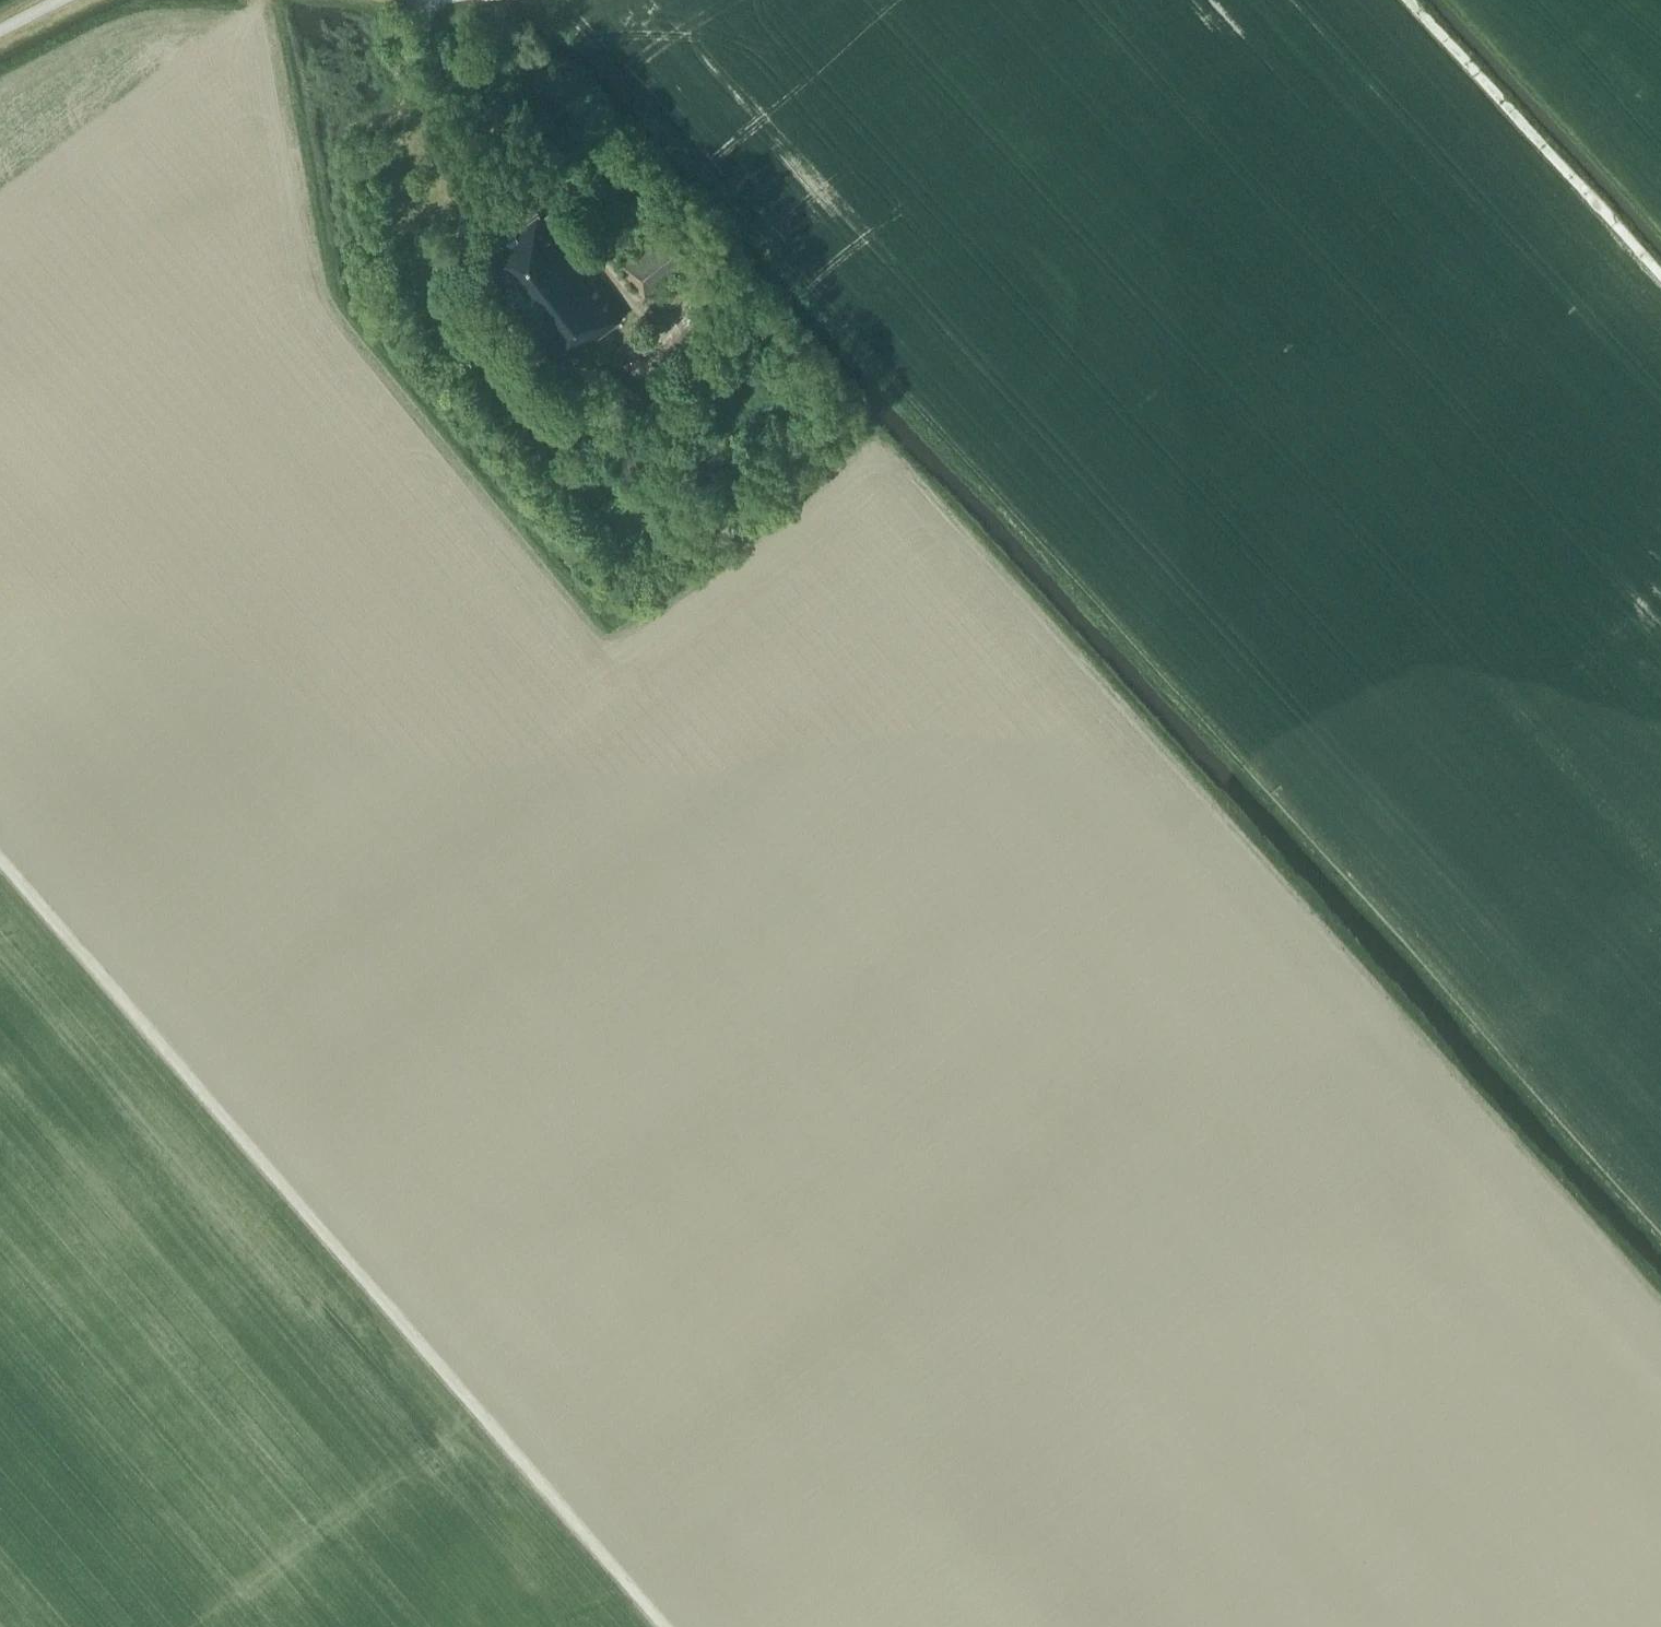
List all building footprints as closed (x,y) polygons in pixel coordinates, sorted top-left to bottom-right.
[(557,362),(623,314),(596,277),(532,192),(511,206),(523,222),(483,252),(491,261),(485,266),(557,362)] [(685,271),(699,260),(694,255),(697,253),(669,219),(617,260),(645,294),(681,265),(685,271)]
